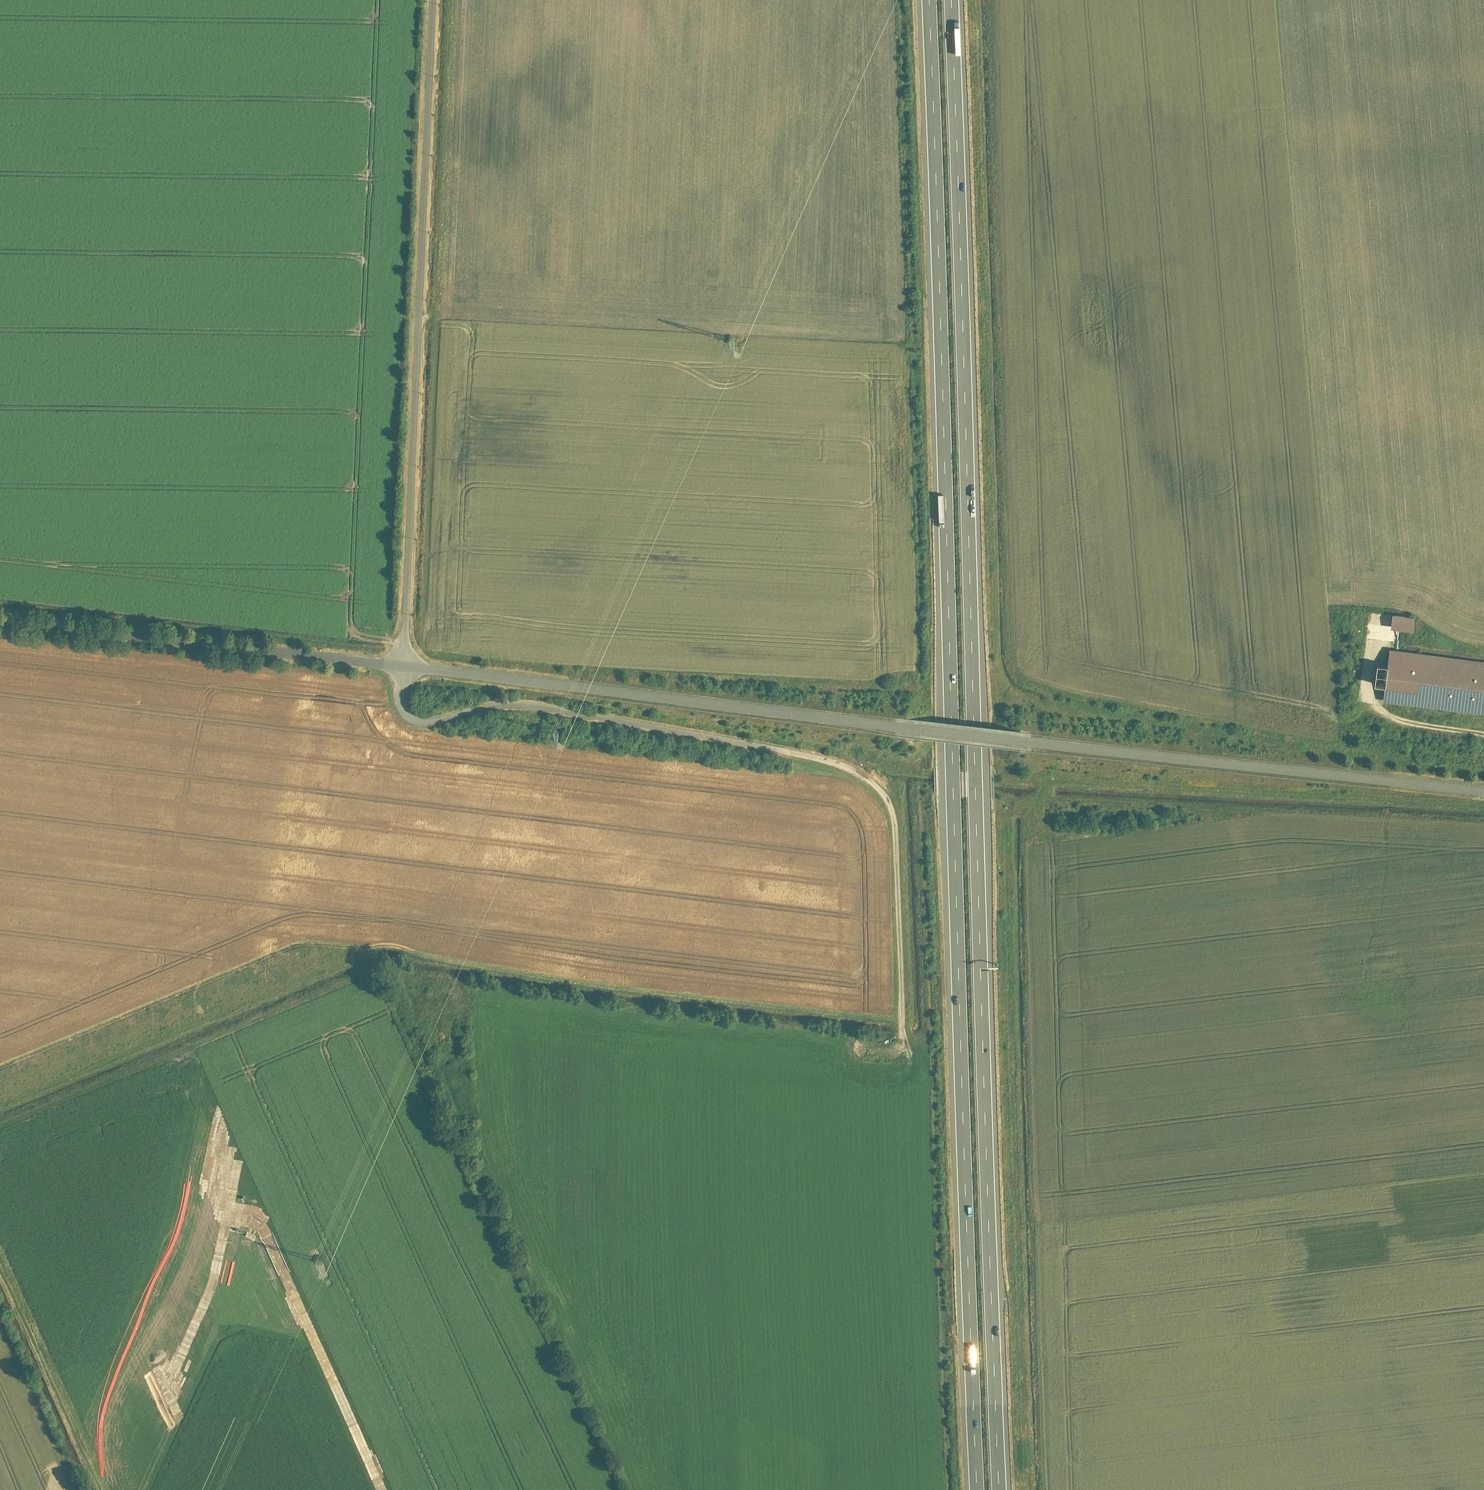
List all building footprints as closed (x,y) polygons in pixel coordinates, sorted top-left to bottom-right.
[(1416,619),(1393,617),(1392,632),(1415,634),(1416,619)] [(1391,652),(1384,704),(1483,717),(1483,663),(1391,652)]
